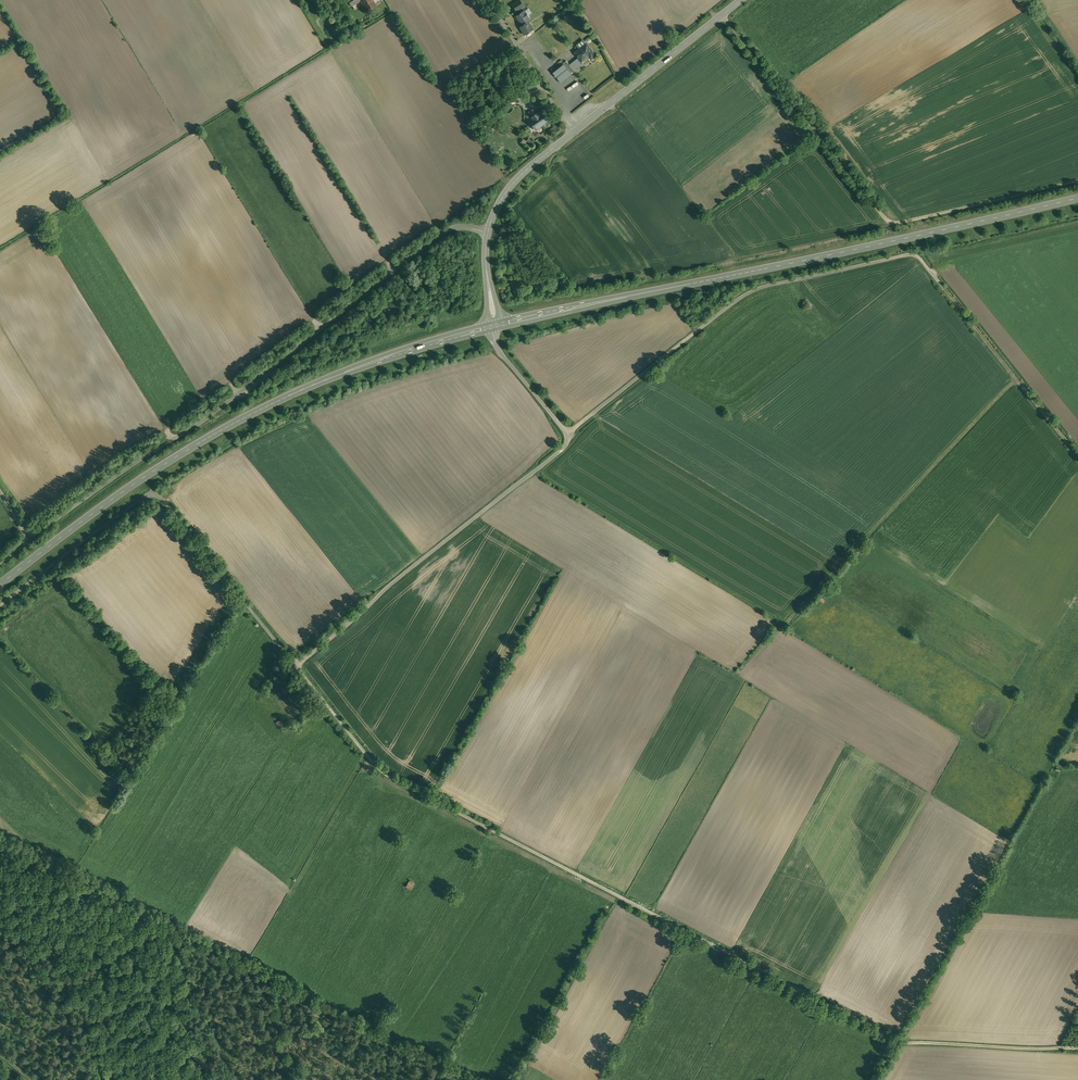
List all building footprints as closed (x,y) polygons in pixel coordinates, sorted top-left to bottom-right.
[(512,4),(516,11),(524,6),(520,0),(518,0),(512,4)] [(527,14),(526,14),(524,11),(516,16),(516,17),(518,20),(519,21),(522,25),(520,27),(525,34),(533,29),(530,24),(528,22),(530,21),(529,18),(530,16),(528,15),(527,14)] [(585,42),(580,46),(582,48),(575,53),(579,58),(583,62),(589,57),(591,60),(596,56),(585,42)] [(540,67),(542,65),(533,49),(530,50),(540,67)] [(570,66),(567,62),(553,73),(561,84),(573,75),(572,73),(584,64),(583,62),(579,58),(570,66)] [(523,71),(512,79),(518,88),(521,86),(525,91),(533,86),(523,71)] [(573,95),(583,87),(577,80),(568,88),(573,95)] [(513,99),(505,92),(500,97),(508,105),(513,99)] [(535,130),(549,121),(541,110),(537,113),(537,112),(527,119),(535,130)] [(415,883),(410,880),(405,887),(410,890),(415,883)]
